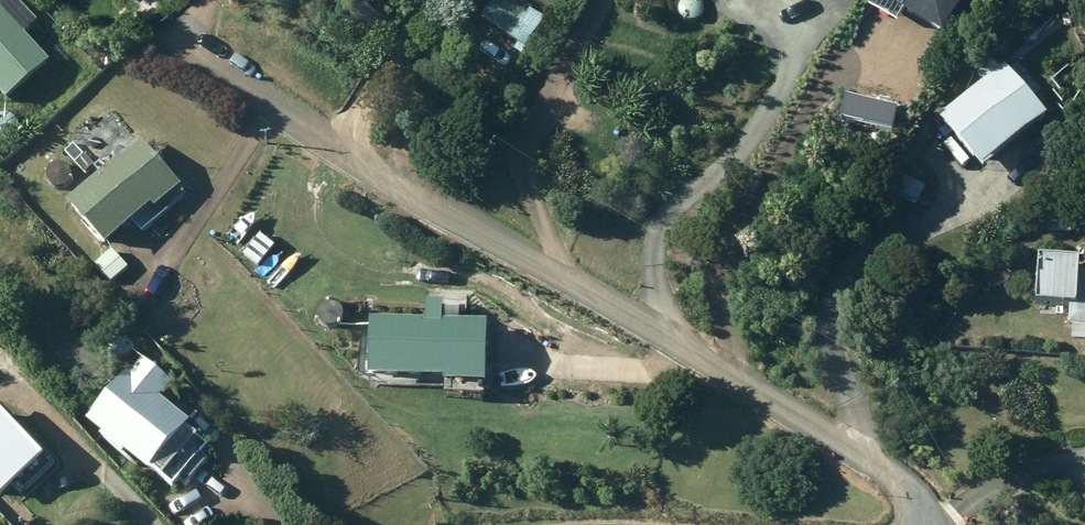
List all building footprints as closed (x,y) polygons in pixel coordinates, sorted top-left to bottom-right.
[(6,0),(0,0),(0,81),(11,93),(54,55),(6,0)] [(524,43),(543,13),(523,0),(488,0),(479,14),(524,43)] [(895,16),(903,4),(939,26),(954,0),(869,0),(895,16)] [(979,159),(1045,108),(994,43),(969,62),(980,76),(939,108),(979,159)] [(143,133),(72,195),(110,238),(157,197),(159,200),(183,179),(143,133)] [(66,148),(87,171),(96,163),(75,140),(66,148)] [(38,164),(38,173),(47,172),(46,163),(38,164)] [(894,191),(915,201),(925,182),(904,172),(894,191)] [(273,242),(259,228),(243,245),(258,258),(273,242)] [(97,260),(114,277),(116,274),(125,283),(133,274),(125,266),(129,263),(112,246),(97,260)] [(1035,248),(1034,294),(1067,295),(1066,320),(1084,321),(1084,268),(1075,267),(1076,249),(1035,248)] [(421,313),(365,312),(363,367),(439,369),(439,373),(442,374),(442,387),(480,389),(480,384),(492,384),(493,353),(482,353),(483,316),(440,314),(440,295),(421,294),(421,313)] [(103,429),(126,447),(130,443),(154,463),(156,460),(179,478),(182,473),(191,480),(210,455),(203,449),(210,439),(200,431),(202,429),(189,419),(193,413),(164,391),(176,375),(146,353),(135,366),(130,363),(90,415),(105,427),(103,429)] [(48,448),(1,398),(0,398),(0,488),(2,490),(48,448)] [(69,515),(78,521),(85,512),(77,505),(69,515)]
